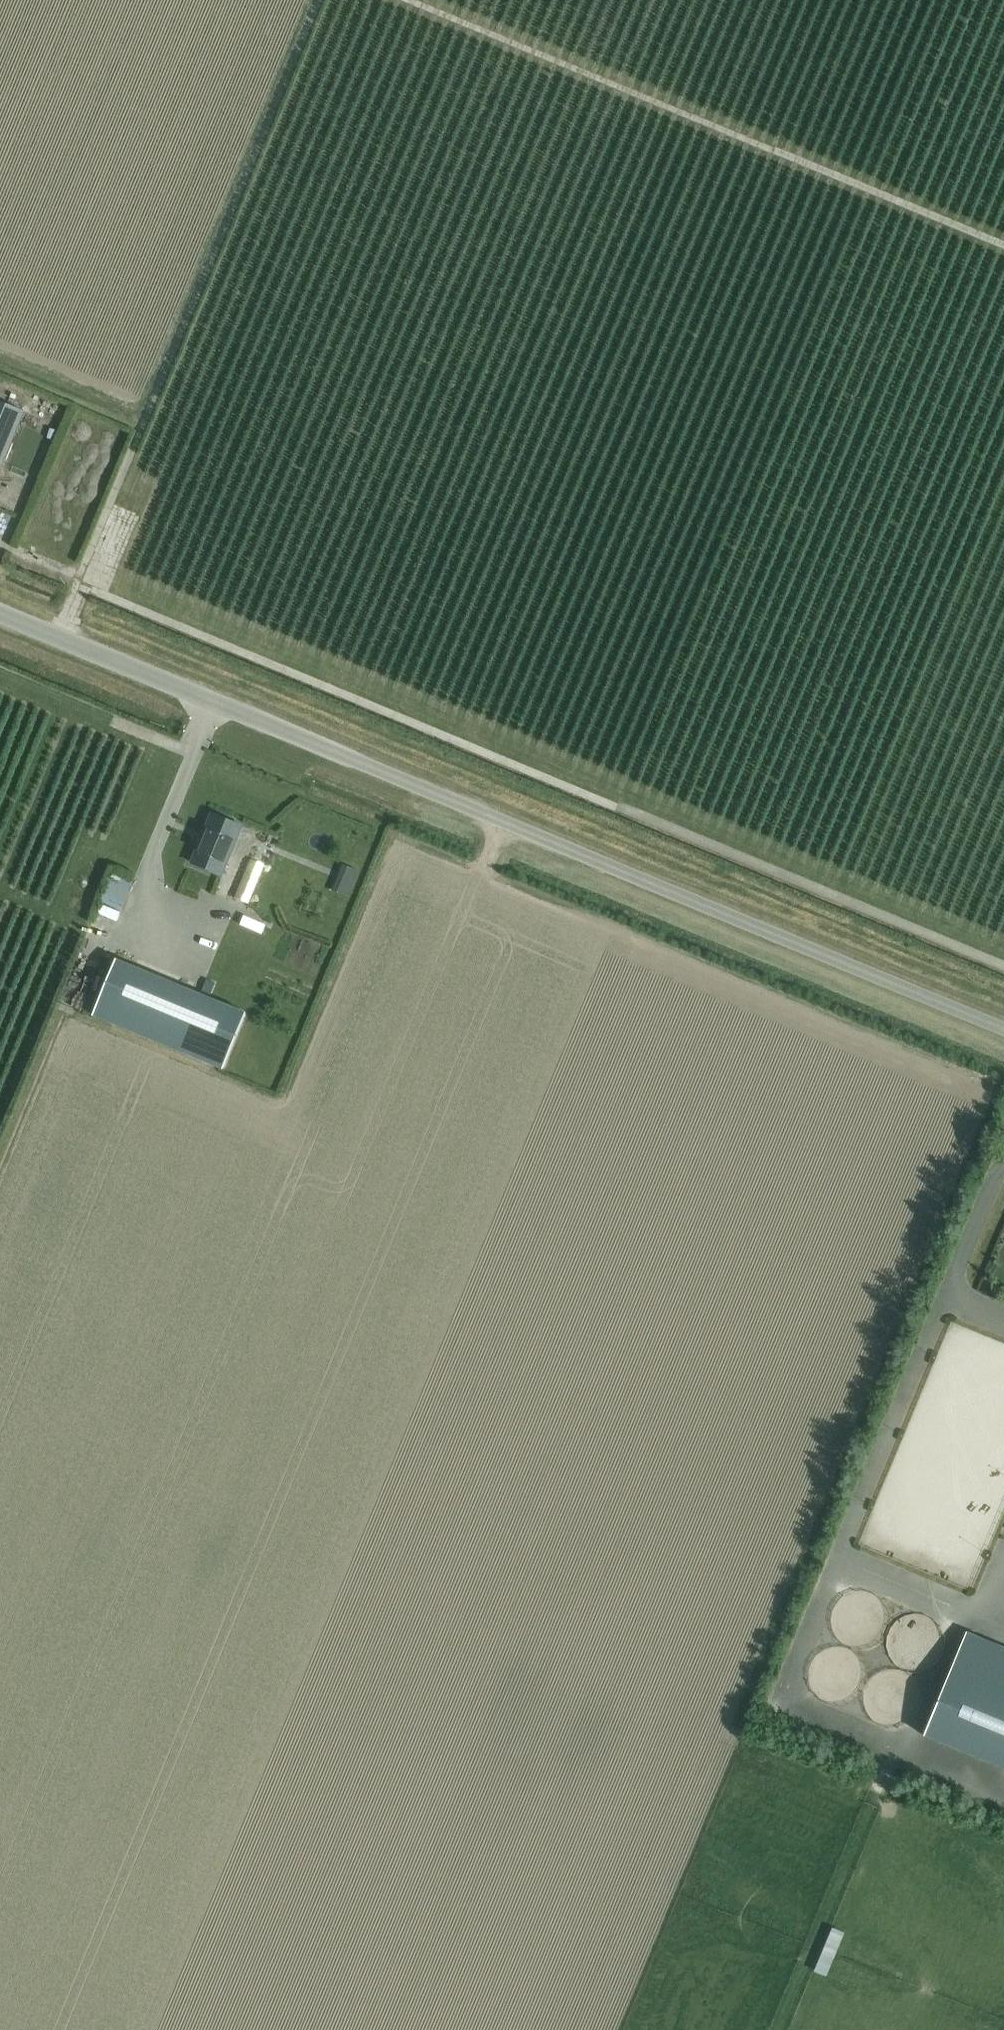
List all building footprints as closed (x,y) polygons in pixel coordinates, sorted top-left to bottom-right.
[(0,402),(0,461),(2,462),(23,411),(0,402)] [(222,873),(241,826),(209,813),(190,860),(222,873)] [(92,1015),(222,1069),(245,1013),(116,959),(92,1015)] [(966,1632),(923,1735),(1003,1768),(1003,1647),(966,1632)]
